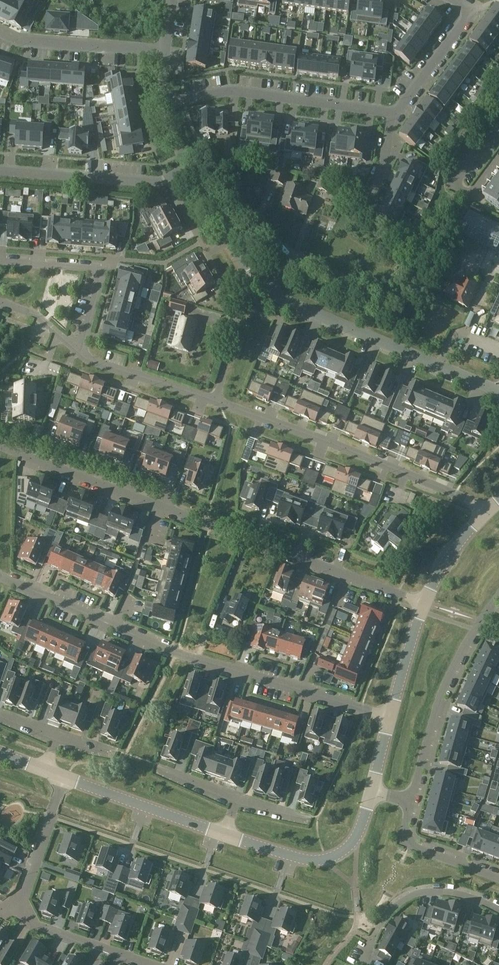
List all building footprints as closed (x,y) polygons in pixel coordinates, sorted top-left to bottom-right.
[(0,19),(10,24),(21,2),(17,0),(10,0),(9,1),(0,19)] [(0,19),(9,1),(6,0),(0,0),(0,19)] [(238,7),(258,9),(258,7),(259,0),(239,0),(238,7)] [(258,7),(270,8),(269,15),(275,16),(277,0),(259,0),(258,7)] [(305,7),(316,9),(317,0),(306,0),(305,7)] [(316,9),(326,10),(328,0),(317,0),(316,9)] [(326,10),(337,12),(339,0),(328,0),(326,10)] [(337,12),(349,13),(351,0),(339,0),(337,12)] [(350,22),(368,24),(371,0),(360,0),(359,8),(358,11),(353,10),(353,8),(352,8),(350,22)] [(368,24),(387,27),(389,13),(388,13),(388,15),(382,14),(382,11),(384,0),(383,0),(371,0),(368,24)] [(21,2),(10,24),(21,30),(26,20),(33,23),(39,11),(21,2)] [(497,4),(490,14),(498,21),(498,6),(497,4)] [(442,21),(427,10),(421,19),(436,30),(442,21)] [(193,16),(192,21),(194,21),(194,22),(215,25),(216,14),(195,11),(195,16),(193,16)] [(490,14),(483,22),(498,34),(498,21),(490,14)] [(48,16),(47,31),(68,33),(68,25),(75,26),(76,19),(69,19),(69,18),(48,16)] [(421,19),(414,27),(429,38),(436,30),(421,19)] [(194,22),(192,33),(213,36),(215,25),(194,22)] [(477,31),(493,43),(498,35),(498,34),(483,22),(477,31)] [(99,29),(90,23),(90,32),(98,33),(99,29)] [(414,27),(408,36),(423,47),(429,38),(414,27)] [(493,43),(477,31),(470,40),(486,53),(493,43)] [(192,33),(190,44),(211,47),(212,45),(209,45),(211,36),(213,36),(192,33)] [(423,47),(408,36),(401,45),(416,56),(423,47)] [(231,43),(228,63),(240,64),(243,44),(231,43)] [(190,44),(189,55),(207,57),(210,58),(211,47),(190,44)] [(243,44),(240,64),(250,66),(253,46),(243,44)] [(416,56),(401,45),(395,54),(409,65),(416,56)] [(484,56),(469,45),(462,54),(477,65),(484,56)] [(253,46),(250,66),(261,67),(264,47),(253,46)] [(264,47),(261,67),(272,69),(275,49),(264,47)] [(275,49),(272,69),(283,70),(285,50),(275,49)] [(285,50),(283,70),(294,72),(297,52),(285,50)] [(348,52),(346,66),(347,66),(347,64),(353,65),(353,68),(351,79),(362,81),(366,55),(348,52)] [(300,54),(297,73),(308,74),(310,56),(300,54)] [(477,65),(462,54),(455,63),(470,74),(477,65)] [(187,55),(186,60),(188,60),(187,66),(205,69),(207,57),(189,55),(187,55)] [(362,81),(362,82),(369,83),(369,82),(375,82),(376,71),(377,69),(382,69),(382,71),(383,71),(385,57),(366,55),(362,81)] [(310,56),(308,74),(318,75),(320,57),(310,56)] [(320,57),(318,75),(328,77),(331,59),(320,57)] [(331,59),(328,77),(339,78),(341,60),(331,59)] [(0,76),(0,80),(9,83),(15,65),(5,62),(0,76)] [(470,74),(455,63),(449,72),(464,83),(470,74)] [(22,74),(21,87),(28,87),(28,83),(39,84),(41,66),(29,65),(29,75),(22,74)] [(39,84),(39,87),(51,88),(51,85),(52,67),(41,66),(39,84)] [(52,67),(51,85),(61,86),(63,68),(52,67)] [(63,68),(61,86),(72,87),(74,69),(63,68)] [(74,69),(72,87),(84,88),(85,70),(74,69)] [(449,72),(443,80),(457,91),(464,83),(449,72)] [(119,74),(106,76),(107,82),(107,83),(109,95),(111,95),(133,91),(131,78),(120,80),(119,74)] [(457,91),(443,80),(436,89),(451,100),(457,91)] [(436,89),(429,98),(444,109),(451,100),(436,89)] [(133,91),(111,95),(113,105),(135,101),(133,91)] [(443,110),(427,98),(420,108),(436,120),(443,110)] [(135,101),(113,105),(115,116),(137,112),(135,101)] [(420,108),(413,116),(429,129),(436,120),(420,108)] [(137,112),(115,116),(117,126),(139,122),(137,112)] [(215,134),(215,133),(219,133),(219,134),(228,134),(228,116),(219,116),(219,118),(215,118),(215,112),(200,112),(200,134),(215,134)] [(413,116),(407,125),(423,137),(429,129),(413,116)] [(242,128),(240,142),(259,145),(262,119),(263,118),(255,117),(255,118),(250,117),(249,128),(248,131),(242,130),(243,128),(242,128)] [(262,119),(259,145),(276,147),(277,146),(278,134),(278,133),(278,135),(272,134),(272,131),(274,120),(262,119)] [(11,122),(10,134),(17,135),(16,148),(23,148),(23,150),(29,150),(31,125),(18,124),(18,122),(11,122)] [(139,122),(117,126),(119,137),(141,133),(139,122)] [(31,125),(29,150),(35,151),(35,149),(42,150),(43,137),(50,138),(51,125),(44,125),(44,126),(31,125)] [(423,137),(407,125),(400,135),(416,147),(423,137)] [(286,141),(284,152),(303,155),(307,129),(307,128),(300,127),(300,128),(294,127),(293,138),(292,141),(287,140),(287,138),(286,138),(286,141)] [(307,129),(303,155),(313,156),(313,158),(322,160),(324,143),(324,145),(316,144),(316,142),(318,131),(307,129)] [(60,131),(59,140),(70,141),(69,154),(82,155),(82,149),(88,149),(89,136),(83,136),(84,133),(60,131)] [(332,140),(329,156),(348,159),(351,133),(350,133),(350,131),(344,131),(343,132),(339,131),(338,140),(337,145),(332,144),(332,140)] [(141,133),(119,137),(121,149),(120,149),(121,156),(133,154),(132,147),(143,145),(141,133)] [(351,133),(348,159),(366,162),(369,145),(368,145),(367,149),(362,148),(363,143),(364,135),(351,133)] [(234,152),(226,150),(225,158),(233,159),(234,152)] [(405,163),(399,173),(422,184),(430,168),(417,162),(415,168),(412,166),(405,163)] [(273,181),(273,182),(284,186),(288,174),(277,170),(276,172),(273,181)] [(399,173),(394,184),(417,195),(422,184),(399,173)] [(483,195),(498,207),(498,173),(483,195)] [(305,179),(307,190),(315,189),(314,177),(305,179)] [(321,178),(317,189),(329,193),(333,182),(321,178)] [(298,213),(306,216),(312,199),(304,196),(306,191),(287,184),(279,207),(298,214),(298,213)] [(394,184),(389,194),(408,204),(413,194),(417,196),(417,195),(394,184)] [(389,194),(384,205),(407,216),(407,215),(403,213),(408,204),(389,194)] [(153,207),(154,198),(152,197),(151,200),(145,199),(147,202),(149,203),(152,208),(153,207)] [(384,205),(379,216),(387,219),(389,221),(386,226),(399,232),(407,216),(384,205)] [(154,231),(176,220),(171,209),(158,216),(155,210),(142,216),(148,226),(151,225),(154,231)] [(469,211),(459,233),(495,250),(498,242),(498,226),(469,211)] [(22,215),(2,213),(1,226),(9,227),(8,239),(12,239),(12,240),(19,241),(22,215)] [(41,217),(22,215),(19,241),(27,242),(27,240),(32,241),(33,229),(40,230),(41,218),(41,217)] [(330,226),(333,219),(321,215),(318,222),(330,226)] [(40,230),(40,231),(48,232),(47,244),(59,245),(61,220),(49,219),(41,218),(40,230)] [(61,220),(59,245),(59,242),(70,243),(72,221),(61,220)] [(182,230),(176,220),(154,231),(160,241),(157,243),(160,250),(172,243),(169,237),(182,230)] [(72,221),(70,243),(81,244),(83,222),(72,221)] [(83,222),(81,244),(93,245),(95,223),(83,222)] [(95,223),(93,245),(104,246),(103,249),(104,249),(106,223),(95,223)] [(106,223),(104,249),(116,250),(117,238),(125,238),(129,225),(118,224),(106,223)] [(407,278),(413,269),(401,261),(395,269),(407,278)] [(187,266),(175,273),(181,283),(184,281),(187,287),(209,274),(203,264),(190,272),(187,266)] [(119,281),(143,288),(148,271),(135,268),(133,273),(122,270),(119,281)] [(148,274),(148,284),(162,284),(162,273),(148,274)] [(215,285),(209,274),(187,287),(193,297),(190,299),(194,305),(206,298),(203,292),(215,285)] [(462,284),(456,281),(451,279),(444,292),(455,297),(453,302),(467,309),(478,287),(463,280),(462,284)] [(143,288),(119,281),(119,282),(121,282),(118,293),(141,300),(142,299),(140,299),(143,288)] [(118,293),(115,304),(138,311),(141,300),(118,293)] [(490,314),(495,317),(496,315),(498,316),(496,322),(498,324),(498,296),(490,314)] [(171,300),(169,310),(184,314),(186,304),(171,300)] [(115,304),(112,315),(134,321),(131,320),(134,310),(138,311),(115,304)] [(167,319),(161,343),(167,344),(176,313),(171,312),(169,320),(167,319)] [(134,321),(112,315),(109,326),(107,325),(131,332),(134,321)] [(171,347),(189,352),(197,323),(179,318),(171,347)] [(131,332),(107,325),(103,337),(125,343),(128,332),(131,333),(131,332)] [(267,343),(259,360),(265,363),(269,355),(280,359),(290,335),(278,330),(272,345),(267,343)] [(293,336),(290,335),(280,359),(291,364),(289,367),(295,370),(301,357),(295,355),(301,340),(300,339),(300,338),(294,335),(293,336)] [(151,342),(145,340),(142,350),(148,352),(151,342)] [(301,357),(295,370),(294,374),(300,377),(302,371),(313,376),(316,370),(324,351),(324,349),(313,345),(307,360),(301,357)] [(334,355),(324,351),(316,370),(326,375),(327,373),(334,355)] [(344,359),(334,355),(327,373),(337,377),(344,359)] [(337,377),(335,381),(345,385),(343,390),(350,393),(356,378),(350,376),(356,363),(345,358),(344,359),(337,377)] [(150,362),(148,370),(158,373),(160,365),(150,362)] [(50,364),(48,370),(59,374),(61,368),(50,364)] [(373,398),(384,374),(380,373),(381,371),(374,368),(373,370),(372,369),(366,384),(360,382),(355,395),(361,397),(362,394),(373,398)] [(384,374),(373,398),(384,403),(383,406),(389,409),(394,396),(389,394),(395,379),(384,374)] [(86,405),(95,381),(83,377),(83,379),(70,375),(66,385),(79,389),(75,401),(86,405)] [(278,395),(283,383),(267,376),(262,387),(252,383),(248,393),(258,397),(257,399),(269,404),(273,393),(278,395)] [(106,385),(95,381),(86,405),(97,409),(101,397),(114,402),(118,392),(105,387),(106,385)] [(283,383),(278,395),(285,398),(290,386),(283,383)] [(398,396),(393,410),(402,414),(404,413),(406,410),(413,413),(413,411),(422,392),(422,390),(411,386),(409,390),(405,399),(398,396)] [(57,387),(55,393),(56,394),(61,395),(63,389),(57,387)] [(25,410),(26,389),(15,388),(14,409),(25,410)] [(26,389),(25,410),(36,410),(37,389),(26,389)] [(121,401),(124,393),(119,391),(116,399),(121,401)] [(305,419),(314,396),(303,392),(299,403),(288,398),(284,408),(295,412),(294,415),(305,419)] [(422,392),(413,411),(423,415),(432,396),(422,392)] [(314,396),(305,419),(315,424),(316,421),(327,426),(331,416),(321,412),(325,401),(314,396)] [(442,401),(432,396),(423,415),(434,420),(442,401)] [(154,429),(162,405),(151,401),(150,404),(137,399),(134,409),(147,414),(143,425),(154,429)] [(442,401),(434,420),(444,424),(452,405),(442,401)] [(120,417),(124,405),(118,402),(114,415),(120,417)] [(442,428),(441,431),(448,434),(449,431),(453,433),(452,435),(458,438),(460,435),(465,424),(459,421),(465,408),(464,408),(453,403),(452,405),(444,424),(442,428)] [(124,405),(120,417),(126,419),(131,407),(124,405)] [(173,409),(162,405),(154,429),(165,433),(169,422),(182,427),(186,416),(173,412),(173,409)] [(338,406),(333,418),(346,423),(351,411),(338,406)] [(36,410),(25,410),(14,409),(13,420),(35,421),(36,410)] [(68,443),(76,420),(66,416),(67,413),(60,410),(55,423),(62,426),(57,439),(68,443)] [(101,419),(107,421),(110,413),(104,411),(101,419)] [(462,434),(482,442),(483,439),(485,440),(487,434),(489,435),(493,426),(491,426),(493,420),(480,414),(475,425),(467,422),(462,434)] [(365,444),(375,421),(364,417),(359,428),(349,423),(344,433),(355,438),(354,440),(365,444)] [(76,420),(68,443),(79,447),(84,434),(91,436),(95,423),(88,420),(87,424),(76,420)] [(198,431),(192,429),(187,441),(205,447),(209,436),(220,440),(223,430),(213,426),(213,424),(202,420),(198,431)] [(375,421),(365,444),(376,449),(377,447),(387,451),(391,441),(381,437),(386,426),(375,421)] [(111,459),(118,439),(108,435),(110,428),(103,426),(98,439),(105,441),(100,455),(111,459)] [(192,429),(186,427),(182,439),(187,441),(192,429)] [(418,428),(415,435),(426,439),(427,436),(429,432),(418,428)] [(399,431),(394,443),(400,446),(405,434),(399,431)] [(426,439),(431,442),(437,444),(440,436),(434,434),(429,432),(427,436),(426,439)] [(411,437),(405,434),(400,446),(406,449),(411,437)] [(119,435),(118,439),(111,459),(122,463),(127,449),(134,452),(139,439),(131,436),(130,439),(119,435)] [(154,475),(163,451),(152,447),(153,444),(146,441),(141,454),(148,457),(143,471),(154,475)] [(426,470),(435,447),(424,442),(420,453),(409,449),(405,458),(415,463),(415,465),(426,470)] [(274,473),(283,449),(272,445),(271,447),(258,443),(254,453),(267,457),(263,469),(274,473)] [(446,451),(435,447),(426,470),(436,474),(437,472),(448,476),(452,467),(441,462),(446,451)] [(246,448),(241,461),(248,463),(252,451),(246,448)] [(283,449),(274,473),(285,477),(289,465),(300,469),(304,459),(293,455),(294,453),(283,449)] [(163,451),(154,475),(165,479),(170,465),(177,467),(182,454),(175,452),(173,455),(163,451)] [(186,486),(199,491),(201,484),(203,485),(206,477),(204,476),(207,467),(201,465),(202,461),(189,457),(185,470),(191,473),(186,486)] [(459,457),(454,469),(460,471),(468,460),(459,457)] [(342,497),(350,473),(339,469),(338,472),(325,467),(322,477),(335,482),(331,493),(342,497)] [(308,485),(312,473),(306,470),(302,483),(308,485)] [(126,471),(126,485),(136,485),(136,471),(126,471)] [(312,473),(308,485),(315,487),(319,475),(312,473)] [(362,477),(350,473),(342,497),(353,501),(357,490),(368,494),(371,484),(361,480),(362,477)] [(38,503),(46,482),(39,479),(39,480),(34,478),(33,483),(31,482),(27,481),(28,479),(18,478),(17,505),(22,507),(24,508),(26,502),(37,506),(38,503)] [(53,484),(46,482),(38,503),(49,507),(48,510),(57,514),(62,501),(53,498),(57,487),(52,485),(53,484)] [(245,488),(241,499),(248,501),(246,507),(259,511),(269,484),(263,482),(260,489),(253,487),(252,490),(245,488)] [(272,504),(277,491),(270,489),(266,501),(272,504)] [(323,490),(320,496),(327,499),(328,499),(331,493),(323,490)] [(297,498),(277,491),(272,504),(281,507),(277,518),(282,520),(281,521),(288,523),(297,498)] [(77,521),(86,497),(80,494),(79,495),(75,494),(66,517),(77,521)] [(368,507),(376,509),(380,497),(373,494),(368,507)] [(416,496),(410,494),(406,505),(411,507),(416,496)] [(86,497),(77,521),(98,529),(102,516),(93,513),(97,502),(93,500),(93,499),(86,497)] [(310,503),(297,498),(288,523),(295,526),(295,524),(300,526),(304,515),(313,518),(317,506),(310,503)] [(68,504),(62,501),(57,514),(64,516),(68,504)] [(317,506),(313,518),(322,522),(319,530),(318,533),(322,534),(322,535),(328,538),(336,516),(325,513),(327,509),(317,506)] [(367,507),(363,513),(369,517),(373,511),(367,507)] [(102,516),(98,529),(107,532),(108,529),(119,533),(127,512),(120,509),(120,510),(115,509),(111,520),(102,516)] [(127,512),(119,533),(130,537),(129,541),(140,545),(143,532),(134,528),(138,517),(133,516),(134,514),(127,512)] [(336,516),(328,538),(329,538),(335,540),(336,539),(340,541),(344,530),(353,533),(358,521),(338,513),(337,513),(336,516)] [(398,552),(406,542),(397,535),(403,528),(391,519),(388,523),(384,520),(371,537),(375,540),(372,544),(384,553),(389,546),(398,552)] [(47,529),(43,540),(47,542),(52,544),(57,533),(47,529)] [(47,555),(52,544),(47,542),(43,540),(40,545),(27,539),(19,558),(36,566),(41,555),(46,558),(47,555)] [(172,551),(191,556),(192,557),(195,544),(175,539),(173,545),(165,543),(164,548),(172,551)] [(52,544),(47,555),(46,558),(52,560),(49,566),(60,571),(69,551),(52,544)] [(69,551),(60,571),(71,576),(79,559),(68,555),(69,551)] [(191,556),(172,551),(169,561),(188,567),(191,556)] [(79,559),(71,576),(82,581),(90,564),(79,559)] [(188,567),(169,561),(167,568),(163,567),(162,571),(166,573),(185,578),(188,567)] [(90,564),(82,581),(94,586),(101,569),(90,564)] [(112,574),(101,569),(94,586),(104,591),(112,574)] [(290,603),(295,590),(288,587),(293,574),(281,569),(279,575),(277,575),(274,583),(276,584),(273,593),(284,597),(283,600),(290,603)] [(166,573),(162,571),(159,583),(181,589),(185,578),(166,573)] [(112,574),(104,591),(103,593),(115,598),(120,587),(125,590),(131,577),(131,576),(121,572),(119,577),(112,574)] [(139,577),(135,576),(131,586),(135,588),(139,577)] [(302,592),(295,590),(290,603),(298,606),(299,602),(310,606),(311,603),(318,583),(307,578),(302,592)] [(159,583),(156,593),(159,595),(178,600),(181,589),(159,583)] [(329,587),(318,583),(311,603),(321,607),(319,613),(326,616),(331,603),(324,600),(329,587)] [(154,600),(153,604),(176,610),(178,600),(159,595),(158,601),(154,600)] [(231,617),(241,621),(249,602),(235,596),(231,606),(227,604),(221,618),(229,621),(231,617)] [(24,631),(26,629),(28,623),(22,621),(27,610),(10,603),(1,622),(14,627),(12,633),(22,637),(24,631)] [(177,611),(176,610),(153,604),(146,603),(144,608),(155,611),(153,618),(173,623),(177,611)] [(360,617),(361,618),(379,625),(380,625),(385,613),(365,605),(360,617)] [(379,625),(361,618),(358,627),(375,634),(379,625)] [(24,631),(22,637),(19,643),(25,645),(26,642),(36,646),(44,627),(34,623),(30,633),(24,631),(26,629),(24,631)] [(252,623),(247,635),(255,637),(252,649),(264,652),(265,650),(270,632),(271,629),(259,625),(252,623)] [(224,628),(217,626),(215,632),(221,635),(224,628)] [(54,631),(44,627),(36,646),(46,651),(54,631)] [(375,634),(358,627),(353,637),(370,644),(375,634)] [(64,636),(54,631),(46,651),(56,655),(64,636)] [(281,636),(270,632),(265,650),(276,653),(281,636)] [(74,640),(64,636),(56,655),(66,659),(74,640)] [(281,636),(276,653),(288,657),(293,639),(281,636)] [(370,644),(353,637),(349,647),(366,654),(370,644)] [(293,639),(288,657),(300,660),(301,657),(306,659),(312,641),(306,639),(305,642),(293,639)] [(64,662),(68,664),(75,667),(81,670),(86,658),(81,656),(85,645),(74,640),(66,659),(64,662)] [(103,673),(114,648),(103,643),(99,652),(94,650),(87,666),(103,673)] [(481,656),(498,664),(498,661),(498,648),(496,647),(494,646),(493,649),(486,646),(481,656)] [(366,654),(349,647),(345,658),(362,665),(366,654)] [(126,653),(114,648),(103,673),(120,680),(126,667),(129,661),(123,659),(126,653)] [(498,664),(481,656),(477,666),(493,673),(498,664)] [(36,660),(30,657),(26,666),(32,669),(36,660)] [(317,666),(332,673),(336,663),(321,657),(317,666)] [(132,669),(126,667),(120,680),(130,685),(133,679),(145,685),(154,666),(136,658),(132,669)] [(362,665),(345,658),(341,667),(358,674),(362,665)] [(358,674),(341,667),(340,666),(335,678),(354,686),(359,674),(358,674)] [(477,666),(472,676),(491,685),(496,675),(493,673),(477,666)] [(4,683),(2,690),(6,691),(3,702),(5,703),(6,704),(6,705),(11,707),(12,708),(13,706),(16,707),(25,682),(14,679),(15,675),(16,674),(8,672),(4,683)] [(202,679),(190,675),(180,705),(193,709),(196,701),(202,703),(204,696),(198,694),(202,679)] [(491,685),(472,676),(467,686),(487,695),(491,685)] [(25,682),(16,707),(19,708),(19,710),(26,712),(26,711),(28,711),(33,696),(39,698),(44,685),(33,681),(31,685),(30,684),(25,682)] [(200,711),(205,713),(206,709),(218,713),(226,687),(223,687),(224,685),(217,683),(216,684),(216,685),(214,684),(209,698),(204,696),(202,703),(200,711)] [(487,695),(467,686),(463,696),(481,705),(482,705),(487,695)] [(61,723),(67,705),(69,701),(58,697),(59,693),(53,691),(48,704),(54,706),(49,720),(60,724),(61,723)] [(481,705),(463,696),(458,706),(476,715),(481,705)] [(241,724),(247,704),(236,701),(234,710),(228,709),(224,722),(230,724),(231,721),(241,724)] [(116,742),(119,732),(117,731),(122,719),(110,714),(112,707),(106,704),(101,718),(107,720),(102,735),(109,737),(108,739),(116,742)] [(247,704),(241,724),(242,722),(252,725),(257,707),(247,704)] [(67,705),(61,723),(71,726),(77,709),(67,705)] [(77,708),(77,709),(71,726),(70,728),(82,732),(87,718),(92,720),(97,707),(91,705),(88,712),(77,708)] [(257,707),(252,725),(262,728),(268,710),(257,707)] [(278,713),(268,710),(262,728),(273,731),(278,713)] [(313,713),(305,738),(318,742),(319,738),(325,739),(331,719),(325,717),(323,716),(323,715),(316,712),(315,714),(313,713)] [(288,717),(278,713),(273,731),(283,734),(282,738),(288,717)] [(461,723),(453,720),(449,731),(470,737),(473,726),(480,728),(481,723),(463,716),(461,723)] [(288,717),(282,738),(292,741),(292,743),(297,745),(302,730),(296,729),(299,720),(288,717)] [(325,739),(324,744),(336,748),(335,749),(342,751),(343,745),(349,724),(347,723),(347,722),(340,720),(340,721),(337,720),(331,719),(325,739)] [(470,737),(449,731),(446,742),(467,748),(470,737)] [(177,761),(182,746),(188,748),(193,735),(186,733),(185,736),(180,735),(179,738),(172,736),(167,749),(165,748),(161,758),(169,760),(170,759),(177,761)] [(196,742),(193,752),(192,755),(198,758),(193,771),(204,775),(205,774),(211,756),(214,748),(196,742)] [(467,748),(446,742),(443,753),(464,759),(467,748)] [(464,759),(443,753),(440,764),(448,766),(447,772),(466,777),(468,771),(461,769),(464,759)] [(211,756),(205,774),(215,777),(221,760),(211,756)] [(222,757),(221,760),(215,777),(226,781),(233,761),(222,757)] [(233,761),(226,781),(225,783),(237,787),(242,773),(247,775),(252,762),(246,759),(244,763),(233,759),(233,761)] [(266,795),(274,770),(263,766),(264,762),(257,760),(253,774),(259,776),(254,791),(256,792),(256,793),(263,795),(263,794),(266,795)] [(274,770),(266,795),(270,796),(269,797),(276,799),(277,798),(278,798),(280,793),(281,788),(283,784),(288,786),(293,771),(286,769),(285,773),(274,770)] [(319,780),(307,777),(307,773),(301,771),(297,784),(303,786),(298,803),(305,805),(305,806),(313,808),(316,798),(313,797),(319,780)] [(438,776),(435,787),(455,792),(458,781),(438,776)] [(435,787),(432,797),(449,802),(452,803),(455,792),(435,787)] [(432,798),(429,808),(446,812),(447,811),(449,802),(432,797),(432,798)] [(429,809),(427,818),(444,822),(446,813),(446,812),(429,808),(429,809)] [(426,820),(423,831),(445,836),(447,830),(448,825),(449,824),(444,822),(427,818),(426,820)] [(468,825),(464,836),(470,838),(474,827),(468,825)] [(482,854),(490,833),(479,830),(472,850),(482,854)] [(482,854),(493,857),(498,840),(498,837),(490,833),(482,854)] [(60,846),(57,854),(61,856),(77,862),(83,847),(78,846),(79,842),(77,841),(78,839),(70,836),(70,838),(67,838),(64,847),(60,846)] [(2,863),(9,867),(15,855),(0,847),(0,867),(2,863)] [(119,883),(123,869),(117,867),(119,860),(115,859),(116,854),(114,854),(115,852),(107,849),(106,851),(104,850),(101,861),(96,859),(94,866),(98,868),(98,869),(113,874),(107,893),(108,894),(114,896),(119,883)] [(123,869),(119,883),(126,885),(128,879),(144,885),(145,884),(149,885),(151,878),(147,877),(151,866),(149,866),(149,864),(142,861),(141,863),(139,862),(137,866),(133,865),(130,872),(123,869)] [(42,877),(45,865),(39,863),(36,876),(42,877)] [(68,871),(65,878),(78,883),(81,876),(68,871)] [(169,883),(166,891),(170,893),(170,894),(186,899),(187,897),(191,885),(187,883),(188,879),(186,878),(187,876),(179,874),(178,876),(176,875),(173,884),(169,883)] [(205,889),(201,901),(200,904),(216,910),(217,908),(221,910),(223,902),(219,901),(223,891),(221,890),(221,888),(213,885),(213,887),(211,887),(209,891),(205,889)] [(44,914),(43,916),(51,918),(51,917),(53,917),(55,913),(59,915),(62,908),(69,910),(73,897),(66,894),(64,900),(48,894),(48,896),(43,894),(41,901),(45,903),(41,913),(44,914)] [(115,898),(113,905),(122,908),(124,901),(115,898)] [(258,924),(260,918),(263,909),(259,908),(260,903),(258,903),(259,901),(251,898),(250,900),(248,899),(245,910),(240,908),(238,916),(242,917),(242,918),(258,924)] [(144,910),(144,902),(134,902),(134,910),(144,910)] [(429,907),(425,919),(431,921),(430,926),(442,929),(450,904),(441,902),(441,904),(437,903),(435,909),(429,907)] [(462,908),(450,904),(442,929),(454,933),(456,925),(462,927),(466,915),(460,913),(462,908)] [(84,908),(80,907),(78,914),(82,915),(78,926),(80,926),(80,928),(87,931),(88,929),(90,930),(92,926),(96,927),(99,920),(105,922),(110,909),(102,907),(101,912),(85,907),(84,908)] [(191,909),(184,907),(180,918),(187,921),(191,909)] [(426,910),(420,908),(416,920),(422,922),(426,910)] [(110,909),(105,922),(112,925),(110,932),(114,934),(113,938),(115,938),(114,940),(122,943),(123,941),(125,942),(129,931),(133,933),(135,926),(131,924),(131,923),(116,917),(117,912),(110,909)] [(191,909),(187,921),(193,923),(197,911),(191,909)] [(269,936),(265,947),(270,949),(274,938),(273,937),(276,930),(288,934),(289,933),(293,934),(295,927),(291,925),(295,915),(292,914),(293,913),(285,910),(285,912),(283,911),(281,915),(277,914),(272,928),(271,928),(269,936)] [(472,924),(466,922),(462,934),(468,936),(468,938),(479,942),(486,919),(478,917),(478,919),(474,918),(472,924)] [(187,921),(180,918),(176,930),(183,932),(187,921)] [(479,942),(478,944),(491,948),(493,940),(498,942),(498,929),(497,928),(498,923),(486,919),(479,942)] [(193,923),(187,921),(183,932),(190,935),(193,923)] [(394,921),(386,935),(388,936),(400,942),(402,944),(407,936),(404,935),(408,927),(396,921),(396,922),(394,921)] [(0,959),(0,964),(8,964),(19,947),(10,942),(9,943),(6,941),(9,936),(0,931),(0,958),(1,958),(0,959)] [(255,931),(251,943),(258,945),(262,934),(255,931)] [(157,932),(156,933),(152,932),(150,939),(154,940),(150,950),(152,951),(152,953),(160,956),(160,954),(162,955),(164,950),(168,952),(173,937),(157,932)] [(262,934),(258,945),(265,947),(269,936),(262,934)] [(380,952),(377,958),(388,964),(400,942),(388,936),(379,952),(380,952)] [(21,963),(24,964),(52,964),(53,963),(47,959),(46,960),(42,958),(47,951),(33,942),(21,963)] [(187,942),(182,956),(186,958),(185,962),(187,963),(186,964),(187,964),(197,964),(203,947),(187,942)] [(289,946),(287,952),(293,955),(299,945),(294,942),(291,947),(289,946)] [(258,945),(251,943),(247,955),(254,957),(258,945)] [(258,945),(254,957),(261,959),(265,947),(258,945)] [(83,964),(69,956),(64,964),(82,964),(83,964)] [(239,960),(229,956),(228,957),(224,956),(222,963),(226,964),(244,964),(245,962),(239,960)]
